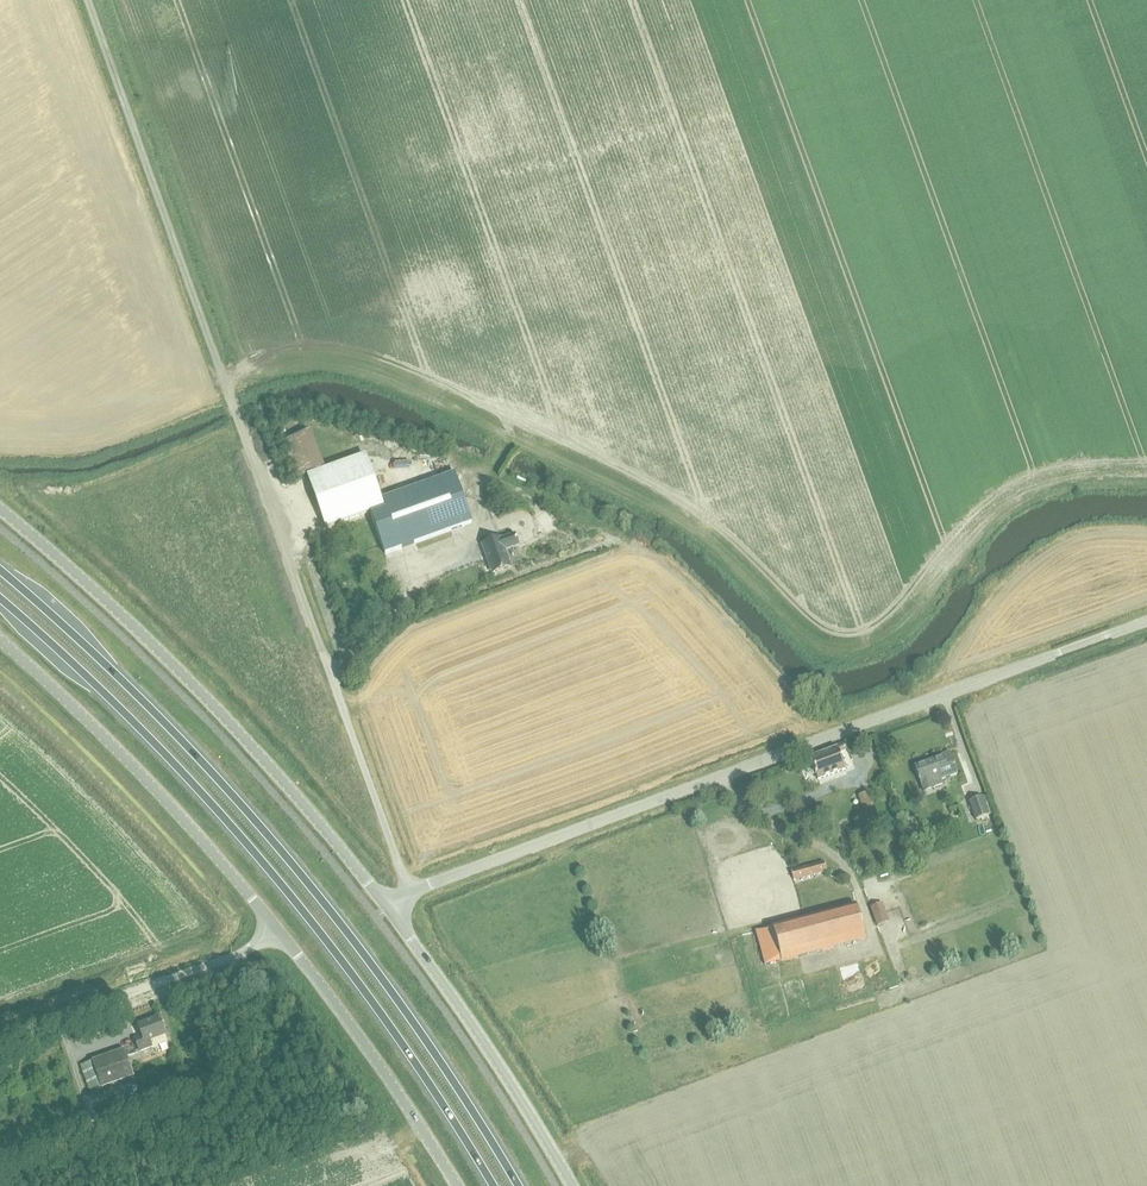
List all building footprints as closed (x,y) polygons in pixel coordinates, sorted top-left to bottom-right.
[(299,435),(309,473),(326,469),(315,431),(299,435)] [(382,509),(364,456),(307,476),(326,529),(382,509)] [(371,515),(385,554),(472,523),(454,474),(382,499),(386,509),(371,515)] [(504,494),(501,500),(512,504),(514,498),(504,494)] [(557,526),(545,511),(536,519),(547,534),(557,526)] [(504,550),(518,545),(515,535),(501,540),(501,539),(483,545),(494,574),(511,568),(504,550)] [(810,758),(806,760),(805,762),(805,764),(807,773),(809,774),(812,775),(816,774),(818,780),(844,770),(838,754),(848,750),(846,745),(810,758)] [(942,758),(914,768),(921,787),(923,793),(935,789),(934,788),(943,785),(941,780),(956,774),(948,753),(941,755),(942,758)] [(874,813),(868,793),(858,796),(865,816),(874,813)] [(976,820),(989,815),(982,797),(969,801),(976,820)] [(794,881),(825,872),(823,863),(791,871),(794,881)] [(883,903),(870,908),(877,926),(889,922),(883,903)] [(765,966),(864,939),(855,904),(755,931),(765,966)] [(159,1018),(139,1025),(143,1037),(134,1040),(139,1053),(152,1048),(149,1040),(165,1035),(159,1018)] [(90,1092),(134,1076),(124,1049),(80,1065),(90,1092)]
